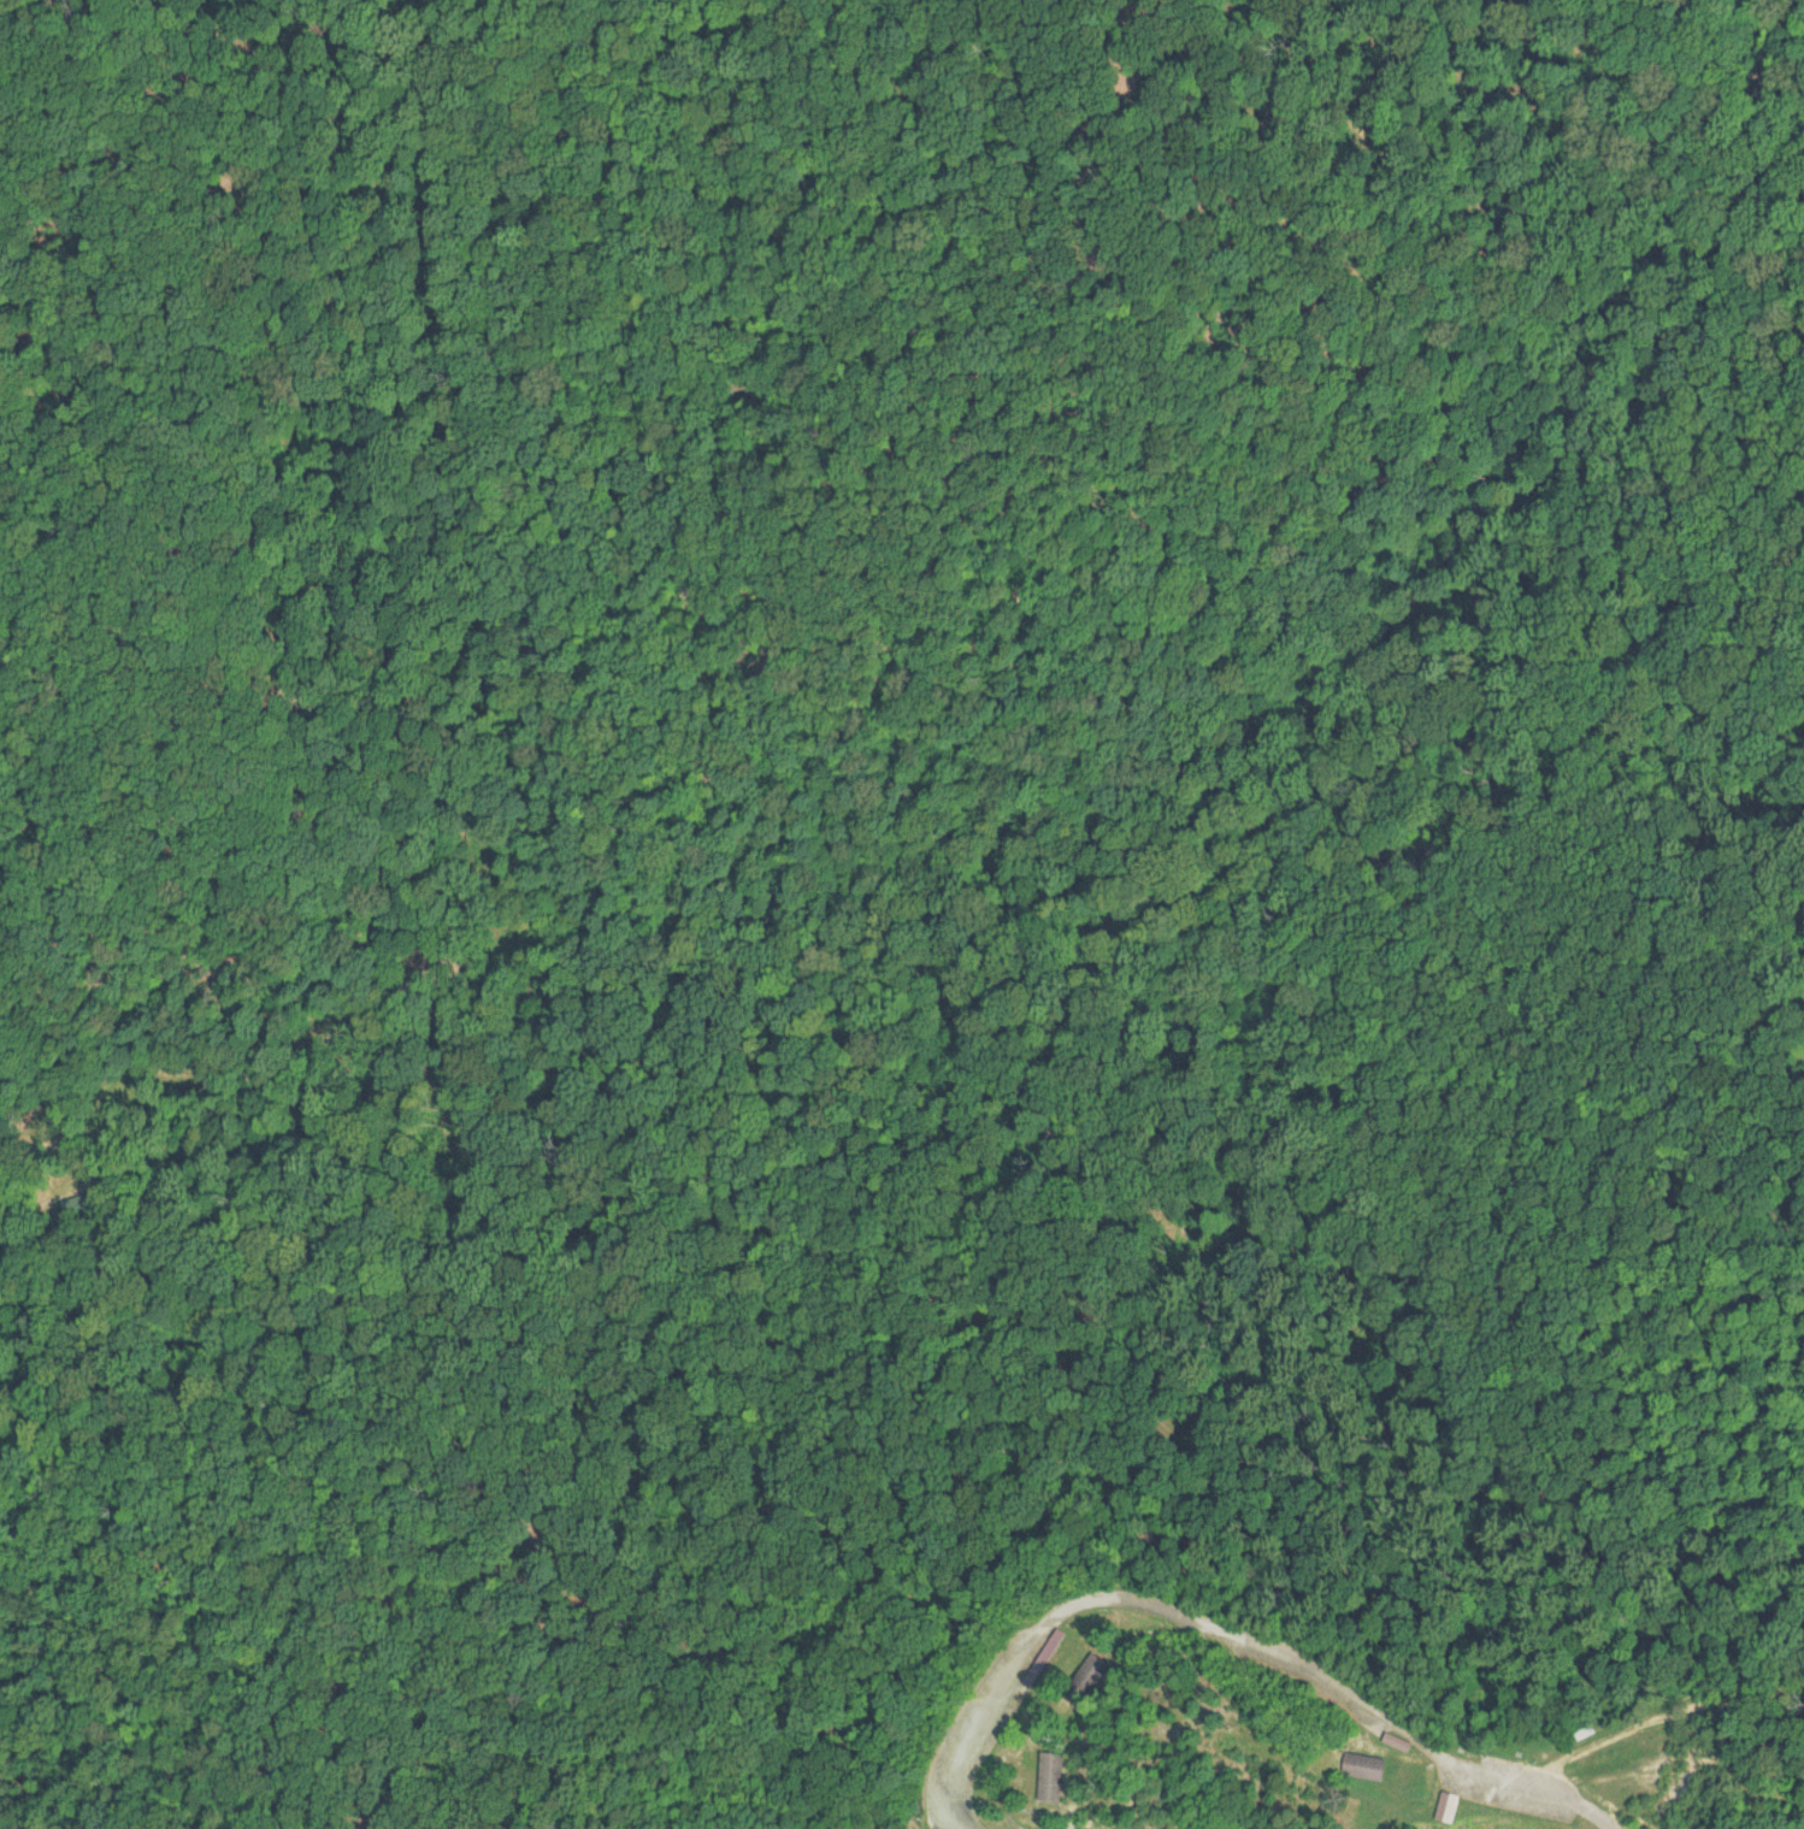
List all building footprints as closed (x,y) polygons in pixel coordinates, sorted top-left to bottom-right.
[(1066,1697),(1081,1707),(1109,1661),(1094,1652),(1066,1697)] [(1595,1732),(1591,1721),(1569,1729),(1574,1741),(1595,1732)] [(1041,1800),(1062,1800),(1062,1751),(1041,1751),(1041,1800)] [(1390,1758),(1347,1751),(1343,1774),(1386,1781),(1390,1758)] [(1456,1821),(1461,1794),(1443,1791),(1438,1819),(1456,1821)]
